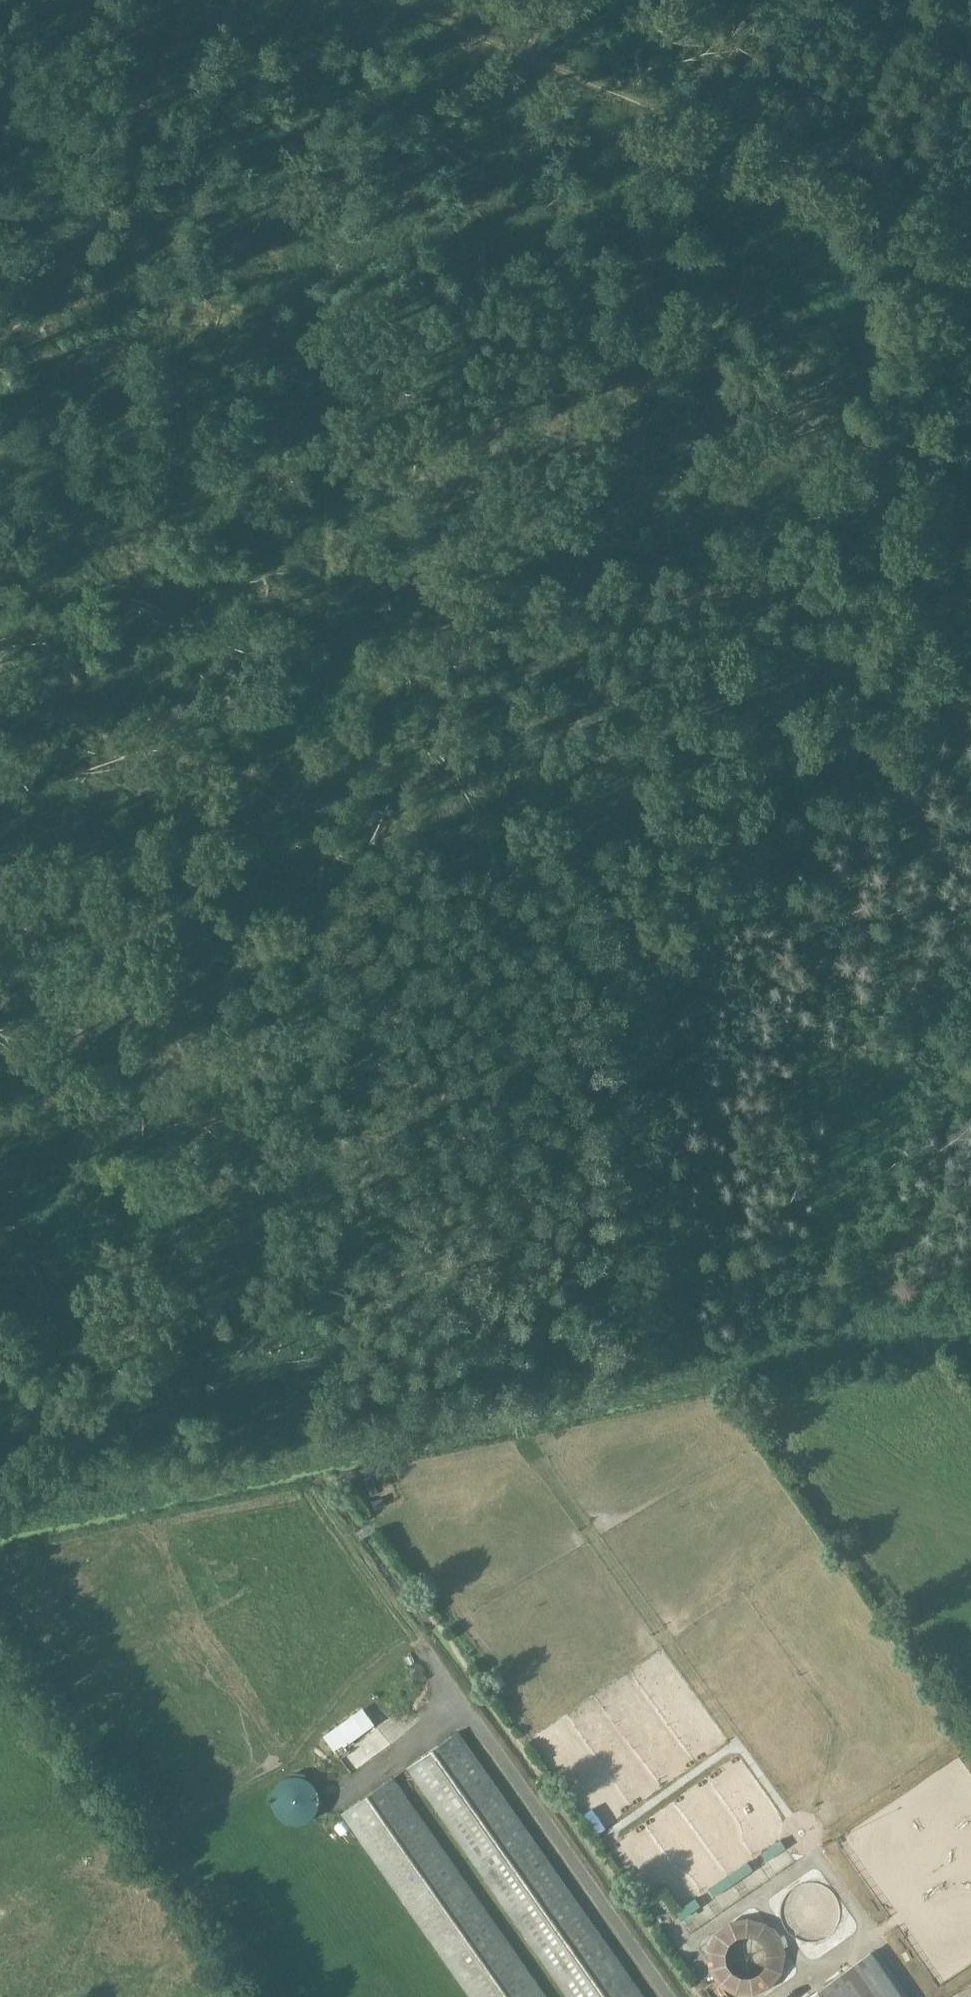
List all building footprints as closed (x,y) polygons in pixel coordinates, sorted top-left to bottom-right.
[(331,1736),(344,1753),(383,1724),(370,1707),(331,1736)] [(456,1732),(407,1767),(569,1996),(643,1996),(456,1732)] [(273,1792),(271,1800),(273,1808),(277,1816),(283,1821),(291,1824),(300,1824),(307,1821),(314,1816),(318,1808),(320,1800),(318,1792),(314,1785),(307,1779),(300,1776),(291,1776),(283,1779),(277,1785),(273,1792)] [(342,1813),(472,1996),(545,1996),(391,1778),(342,1813)] [(871,1952),(807,1996),(903,1996),(871,1952)]
